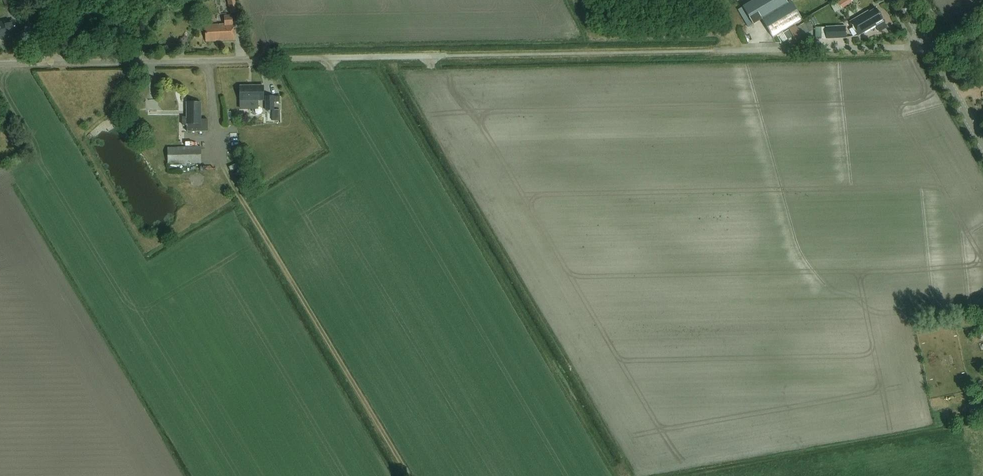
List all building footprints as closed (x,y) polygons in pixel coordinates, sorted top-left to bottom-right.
[(11,0),(3,0),(6,8),(13,6),(11,0)] [(230,14),(237,13),(234,0),(226,0),(230,14)] [(748,28),(761,20),(788,5),(785,0),(755,0),(737,11),(748,28)] [(838,2),(842,9),(854,2),(853,0),(842,0),(838,2)] [(788,5),(761,20),(772,38),(802,21),(791,3),(788,5)] [(883,22),(875,8),(850,22),(858,36),(883,22)] [(208,29),(205,30),(206,42),(235,41),(234,24),(233,24),(232,16),(224,17),(225,25),(208,26),(208,29)] [(8,37),(8,38),(17,36),(14,21),(5,23),(4,22),(0,23),(0,39),(8,37)] [(845,27),(825,28),(821,28),(821,40),(825,39),(845,39),(845,27)] [(263,86),(240,87),(240,101),(240,109),(253,109),(253,107),(258,107),(258,101),(263,101),(263,86)] [(266,97),(266,111),(272,111),(274,111),(274,103),(280,103),(280,97),(266,97)] [(182,118),(182,126),(186,126),(186,133),(207,133),(207,120),(201,120),(200,104),(186,104),(186,105),(186,112),(186,118),(182,118)] [(168,164),(201,164),(201,148),(167,148),(168,164)] [(982,412),(982,400),(981,401),(967,406),(971,416),(982,412)]
